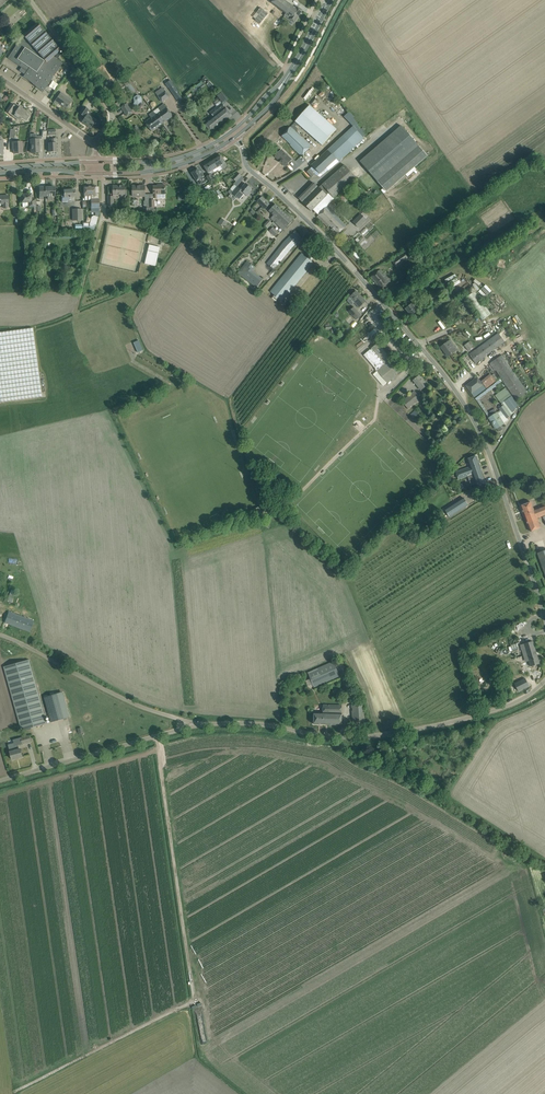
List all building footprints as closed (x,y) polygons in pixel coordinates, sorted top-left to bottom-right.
[(240,18),(259,0),(240,0),(232,8),(234,12),(240,18)] [(298,7),(297,7),(296,8),(285,0),(269,0),(268,0),(286,13),(285,15),(289,18),(294,22),(302,10),(298,7)] [(264,19),(260,24),(265,28),(273,17),(266,12),(262,17),(264,19)] [(279,26),(282,21),(277,17),(274,23),(279,26)] [(60,50),(37,23),(23,35),(24,37),(21,41),(20,40),(8,58),(21,67),(20,70),(25,73),(23,77),(39,88),(38,89),(43,92),(56,73),(63,63),(53,57),(60,50)] [(170,80),(165,83),(174,95),(179,92),(170,80)] [(162,102),(169,96),(165,91),(158,96),(162,102)] [(61,92),(57,98),(54,102),(57,104),(58,103),(66,108),(71,102),(66,99),(68,97),(61,92)] [(221,92),(217,96),(222,103),(228,99),(221,92)] [(134,102),(133,105),(137,107),(138,104),(142,101),(142,97),(138,95),(134,98),(134,102)] [(12,103),(9,108),(6,112),(10,114),(13,110),(16,112),(15,113),(18,115),(17,117),(21,119),(26,112),(19,107),(18,109),(15,107),(15,106),(12,103)] [(133,111),(127,103),(121,108),(127,116),(133,111)] [(232,115),(228,111),(222,103),(210,112),(214,117),(205,124),(211,132),(232,115)] [(154,112),(162,124),(173,116),(164,104),(154,112)] [(337,129),(310,105),(295,121),(322,145),(337,129)] [(96,121),(85,113),(88,109),(84,107),(79,113),(85,117),(82,122),(91,128),(92,126),(94,127),(96,126),(98,124),(98,122),(96,121)] [(162,124),(154,112),(151,113),(153,116),(145,122),(152,131),(162,124)] [(311,146),(305,140),(291,126),(282,136),(291,144),(290,145),(301,156),(311,146)] [(353,126),(312,165),(313,166),(320,174),(326,168),(336,159),(338,157),(340,160),(364,138),(363,137),(353,126)] [(401,126),(360,161),(386,191),(428,155),(401,126)] [(62,139),(70,139),(70,130),(63,130),(62,139)] [(36,134),(30,134),(31,153),(40,152),(39,139),(41,139),(41,136),(36,136),(36,134)] [(12,142),(13,149),(14,149),(14,154),(22,153),(22,142),(12,142)] [(285,166),(292,159),(281,150),(276,155),(282,161),(281,162),(285,166)] [(212,160),(217,168),(221,166),(223,169),(227,166),(220,155),(212,160)] [(217,168),(212,160),(204,165),(209,175),(211,174),(213,173),(213,171),(217,168)] [(319,187),(303,203),(311,211),(313,209),(319,215),(329,203),(334,199),(333,198),(356,178),(345,165),(319,187)] [(204,176),(201,172),(200,172),(198,169),(192,173),(197,181),(199,179),(202,184),(207,181),(204,176)] [(315,174),(310,169),(307,172),(312,177),(315,174)] [(232,178),(236,181),(241,176),(238,172),(232,178)] [(211,174),(209,175),(207,177),(210,182),(214,180),(215,179),(211,174)] [(243,195),(244,193),(247,196),(250,193),(249,192),(252,188),(251,188),(251,187),(249,185),(249,186),(246,183),(241,189),(237,187),(232,193),(237,197),(240,193),(243,195)] [(145,196),(145,191),(145,185),(133,186),(133,197),(145,196)] [(165,198),(165,191),(165,185),(160,185),(160,186),(153,186),(154,194),(154,198),(165,198)] [(92,186),(84,187),(84,192),(84,195),(84,198),(84,199),(84,200),(91,200),(91,204),(91,208),(99,208),(99,204),(99,198),(99,193),(95,193),(95,187),(95,186),(92,186)] [(113,186),(113,191),(113,195),(121,195),(122,196),(125,196),(125,186),(113,186)] [(45,187),(46,196),(47,196),(48,199),(52,199),(52,196),(55,196),(55,187),(45,187)] [(214,189),(208,193),(211,197),(217,194),(214,189)] [(64,190),(64,193),(61,193),(62,202),(75,201),(75,197),(75,196),(75,190),(64,190)] [(22,194),(22,200),(23,207),(33,207),(34,215),(36,215),(35,199),(31,199),(31,194),(22,194)] [(8,201),(8,195),(0,196),(0,204),(3,204),(3,208),(8,208),(7,203),(9,203),(8,201)] [(265,209),(270,204),(262,196),(257,201),(265,209)] [(340,214),(329,203),(319,215),(317,217),(327,227),(329,225),(338,234),(346,226),(337,216),(340,214)] [(276,205),(270,211),(274,215),(271,218),(274,221),(275,221),(276,222),(275,222),(284,230),(286,227),(287,227),(293,221),(283,212),(276,205)] [(82,220),(81,209),(73,209),(73,221),(82,220)] [(366,219),(361,214),(353,222),(358,227),(366,219)] [(269,220),(271,218),(267,215),(261,223),(268,228),(272,223),(269,220)] [(83,226),(83,230),(90,230),(95,230),(96,224),(98,217),(95,217),(94,216),(92,218),(91,219),(90,223),(90,225),(90,226),(83,226)] [(218,223),(224,227),(227,222),(222,218),(218,223)] [(274,236),(278,232),(273,227),(269,231),(274,236)] [(310,234),(304,228),(300,233),(305,239),(310,234)] [(284,242),(281,246),(267,264),(274,269),(291,248),(302,238),(295,231),(284,242)] [(156,266),(160,247),(149,245),(148,251),(150,251),(147,264),(156,266)] [(408,254),(414,249),(411,245),(405,250),(408,254)] [(397,268),(410,259),(405,252),(392,260),(397,268)] [(314,263),(302,253),(270,291),(282,301),(310,267),(314,263)] [(253,271),(255,268),(247,262),(238,273),(256,287),(263,279),(253,271)] [(379,270),(375,274),(371,277),(380,289),(390,281),(381,269),(379,270)] [(486,284),(481,289),(487,295),(491,290),(486,284)] [(439,288),(424,298),(427,302),(442,293),(439,288)] [(356,291),(352,294),(349,297),(359,307),(366,301),(356,291)] [(466,296),(482,320),(490,314),(475,291),(466,296)] [(412,304),(410,305),(406,309),(411,316),(417,311),(416,309),(418,307),(415,303),(412,305),(412,304)] [(356,320),(360,316),(353,308),(348,312),(356,320)] [(0,332),(0,402),(42,397),(33,328),(0,332)] [(499,334),(474,352),(470,356),(476,363),(505,341),(499,334)] [(139,340),(134,343),(138,353),(143,350),(139,340)] [(474,346),(470,341),(464,345),(468,350),(474,346)] [(447,342),(441,347),(448,356),(457,350),(452,344),(450,346),(447,342)] [(370,349),(364,355),(376,369),(376,368),(378,370),(377,371),(387,382),(391,379),(393,381),(395,378),(394,377),(398,373),(399,375),(403,371),(402,370),(401,370),(378,343),(371,348),(372,349),(371,350),(370,349)] [(517,401),(528,393),(502,355),(491,362),(517,401)] [(415,378),(414,379),(415,379),(413,380),(421,390),(427,385),(423,381),(419,376),(415,378)] [(477,377),(470,382),(466,385),(475,397),(486,389),(477,377)] [(491,416),(489,418),(494,424),(493,425),(496,429),(496,428),(499,432),(502,429),(500,426),(504,424),(503,423),(508,420),(507,418),(511,415),(513,412),(518,405),(510,394),(505,388),(495,396),(501,404),(503,406),(499,408),(502,411),(498,414),(497,413),(491,416)] [(415,391),(402,401),(408,409),(421,398),(415,391)] [(422,406),(424,404),(423,403),(420,406),(425,412),(429,410),(427,408),(425,409),(422,406)] [(415,410),(410,414),(415,419),(420,415),(415,410)] [(470,467),(456,472),(458,479),(468,476),(473,474),(476,483),(478,487),(486,484),(476,456),(467,459),(470,467)] [(463,497),(445,509),(450,517),(468,505),(463,497)] [(521,506),(530,531),(541,527),(537,518),(544,515),(544,505),(534,509),(531,502),(521,506)] [(26,569),(36,569),(35,560),(25,561),(26,569)] [(10,589),(7,601),(12,602),(16,591),(10,589)] [(0,608),(0,621),(30,632),(34,621),(0,608)] [(527,655),(530,666),(540,664),(533,641),(520,645),(523,656),(527,655)] [(29,659),(4,666),(21,730),(35,727),(46,724),(37,691),(38,691),(29,659)] [(340,676),(334,661),(308,672),(314,687),(340,676)] [(525,678),(515,684),(518,691),(529,686),(525,678)] [(57,693),(44,697),(52,722),(64,718),(57,693)] [(365,721),(363,703),(351,704),(353,722),(353,728),(366,727),(365,721)] [(314,713),(314,718),(314,724),(341,725),(342,713),(342,705),(323,705),(323,713),(314,713)] [(31,741),(29,735),(21,737),(23,744),(31,741)] [(22,757),(21,751),(20,749),(19,749),(18,745),(14,746),(15,750),(10,752),(12,759),(22,757)]
